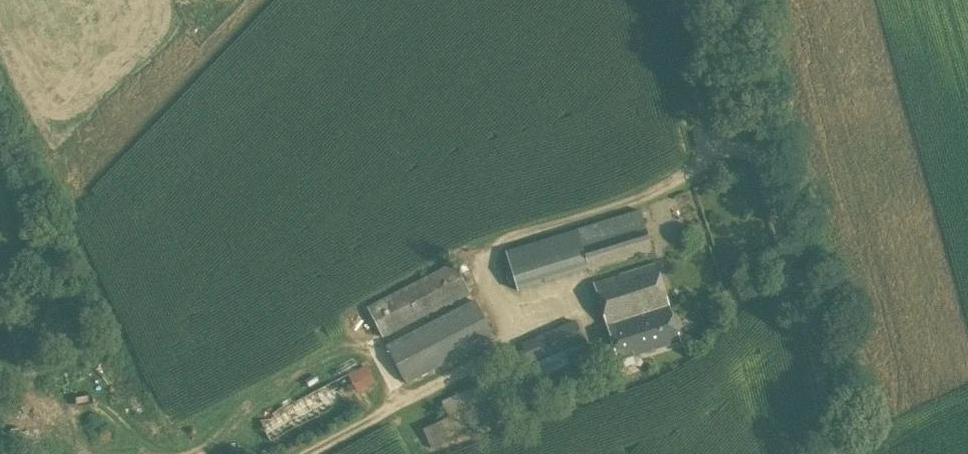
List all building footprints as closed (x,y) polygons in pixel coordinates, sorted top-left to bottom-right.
[(505,251),(517,292),(588,270),(588,271),(652,252),(639,210),(575,229),(505,251)] [(366,307),(382,338),(469,293),(454,261),(366,307)] [(655,263),(593,283),(618,361),(679,342),(655,263)] [(385,345),(405,384),(494,338),(474,299),(385,345)] [(519,344),(528,364),(583,340),(574,320),(519,344)] [(597,377),(582,342),(458,395),(441,402),(448,417),(423,429),(432,449),(597,377)] [(375,382),(366,364),(334,382),(333,381),(258,420),(269,442),(346,402),(340,392),(353,385),(356,392),(375,382)]
